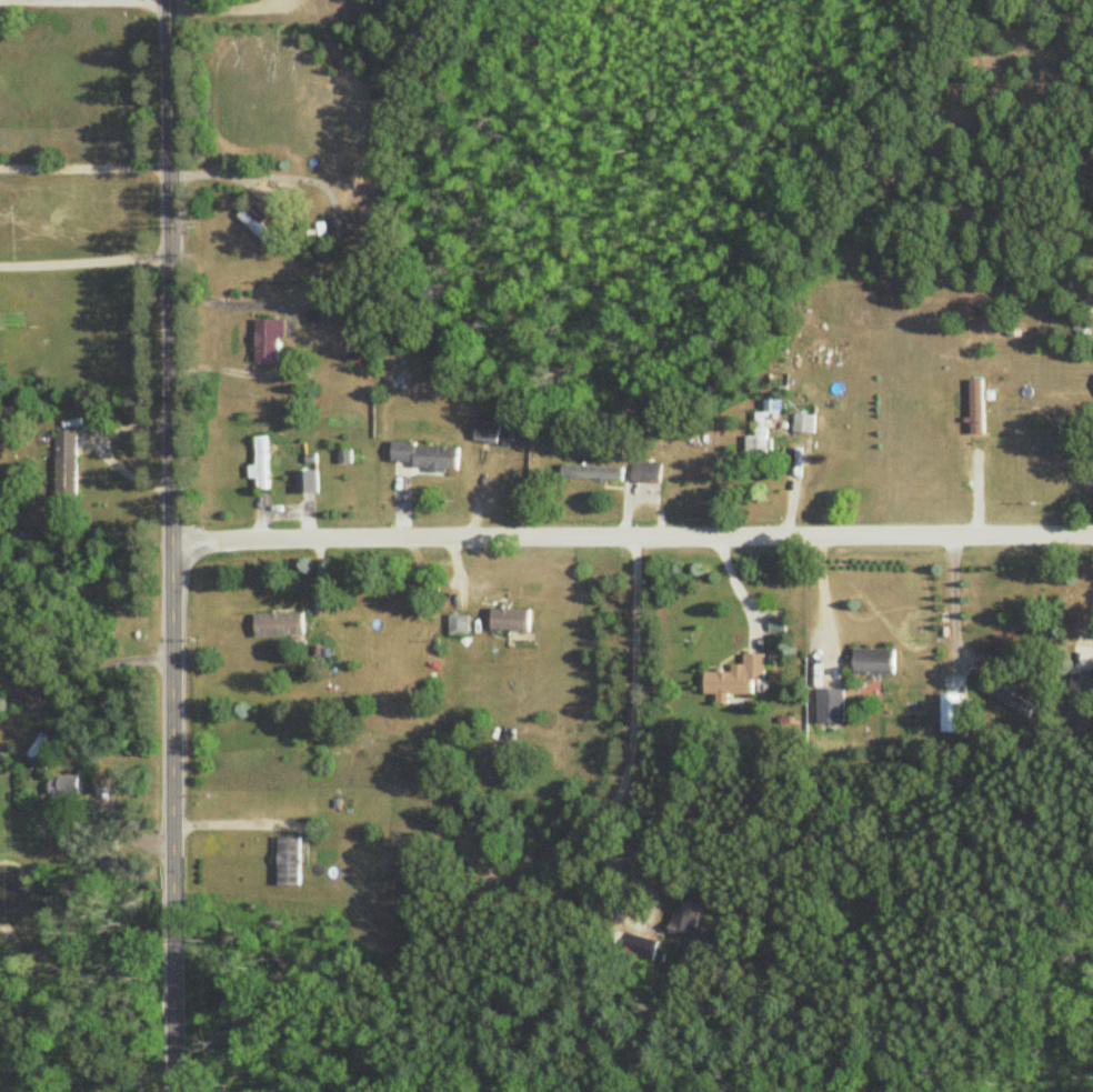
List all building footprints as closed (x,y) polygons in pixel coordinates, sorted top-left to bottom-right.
[(331,219),(332,239),(354,237),(353,217),(331,219)] [(256,363),(281,363),(281,321),(256,321),(256,363)] [(984,381),(971,381),(971,435),(984,435),(984,381)] [(477,442),(500,446),(505,416),(482,412),(477,442)] [(757,437),(748,437),(748,453),(757,453),(757,467),(769,467),(769,413),(757,413),(757,437)] [(815,433),(815,414),(796,414),(796,433),(815,433)] [(77,431),(56,431),(56,501),(77,501),(77,431)] [(250,467),(250,479),(258,479),(258,491),(268,491),(268,437),(257,437),(257,467),(250,467)] [(601,460),(624,460),(624,442),(601,442),(601,460)] [(460,447),(394,446),(394,464),(415,464),(414,472),(459,473),(460,447)] [(662,464),(634,464),(634,484),(662,484),(662,464)] [(564,480),(625,482),(625,469),(565,467),(564,480)] [(297,495),(318,495),(318,471),(297,471),(297,495)] [(530,611),(493,611),(493,634),(530,634),(530,611)] [(255,637),(304,637),(304,614),(255,614),(255,637)] [(450,637),(469,637),(469,617),(450,617),(450,637)] [(895,649),(854,649),(854,674),(895,674),(895,649)] [(705,673),(705,694),(717,694),(717,697),(754,697),(754,680),(764,680),(764,654),(744,654),(744,673),(705,673)] [(1069,703),(1089,705),(1090,688),(1092,688),(1092,672),(1071,670),(1069,703)] [(843,723),(843,689),(818,689),(818,723),(843,723)] [(943,733),(962,733),(962,694),(943,694),(943,733)] [(1027,717),(1032,710),(1020,701),(1015,709),(1027,717)] [(50,779),(50,795),(83,795),(83,779),(50,779)] [(301,885),(301,836),(279,836),(279,885),(301,885)] [(669,936),(691,940),(690,947),(699,948),(700,944),(720,948),(723,933),(696,928),(698,916),(673,912),(669,936)]
